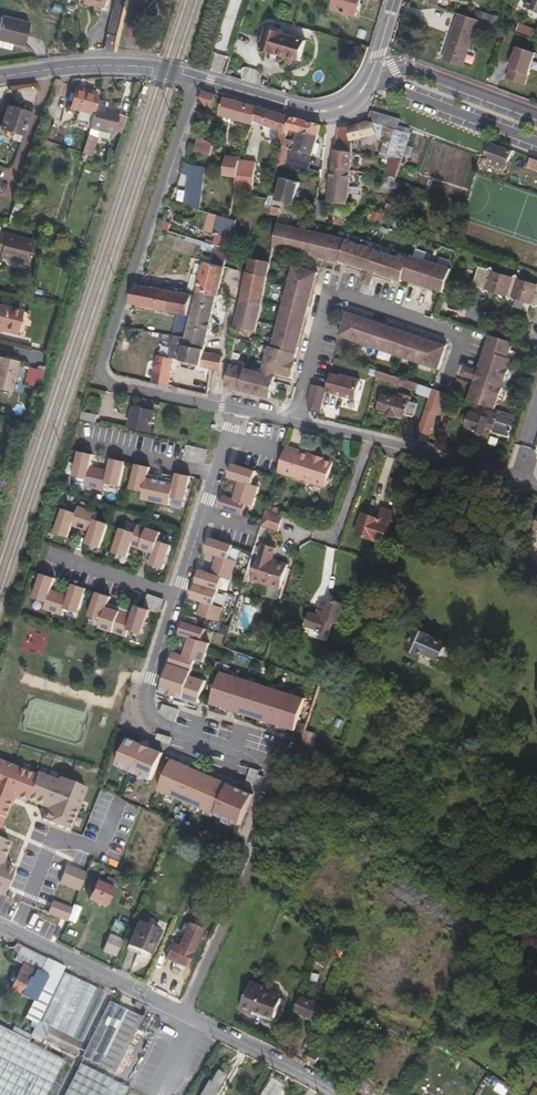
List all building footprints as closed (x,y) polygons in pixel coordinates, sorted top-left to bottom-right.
[(85,0),(81,0),(80,4),(100,8),(101,4),(85,0)] [(361,0),(336,0),(333,9),(356,16),(361,0)] [(522,6),(536,12),(536,0),(524,0),(522,6)] [(459,65),(471,31),(477,33),(481,22),(456,14),(440,59),(459,65)] [(27,23),(0,16),(0,48),(8,50),(9,44),(20,47),(27,23)] [(121,52),(129,22),(122,20),(114,51),(121,52)] [(516,33),(532,37),(535,29),(519,25),(516,33)] [(297,62),(303,41),(265,30),(258,51),(297,62)] [(532,50),(513,43),(503,75),(521,81),(532,50)] [(210,71),(219,73),(221,56),(213,55),(210,71)] [(96,98),(97,96),(92,95),(92,92),(73,87),(71,93),(68,109),(76,111),(75,114),(74,122),(89,126),(96,98)] [(210,108),(214,94),(201,90),(198,104),(210,108)] [(76,111),(68,109),(71,93),(69,93),(67,101),(65,111),(75,114),(76,111)] [(251,123),(256,108),(222,97),(216,115),(250,126),(251,123)] [(120,132),(125,116),(102,109),(104,99),(96,98),(89,126),(96,127),(97,125),(120,132)] [(28,113),(6,106),(0,124),(0,127),(5,128),(20,134),(28,113)] [(285,133),(290,117),(256,108),(251,123),(285,133)] [(394,128),(397,119),(369,109),(366,118),(394,128)] [(306,133),(309,123),(290,117),(285,133),(275,166),(282,168),(294,129),(298,131),(306,133)] [(351,140),(375,133),(375,134),(379,134),(382,125),(365,121),(346,127),(336,127),(333,149),(350,151),(351,140)] [(311,155),(319,125),(309,123),(306,133),(298,131),(293,150),(311,155)] [(20,134),(5,128),(2,137),(17,142),(20,134)] [(401,158),(409,132),(394,128),(387,156),(401,158)] [(91,147),(96,132),(89,130),(84,145),(91,147)] [(209,143),(195,137),(193,146),(208,150),(209,143)] [(505,166),(511,149),(491,142),(485,158),(505,166)] [(347,169),(350,151),(333,149),(331,166),(347,169)] [(395,177),(401,158),(387,156),(381,175),(385,175),(395,177)] [(530,156),(527,164),(536,167),(536,159),(530,156)] [(233,177),(236,160),(224,159),(221,175),(233,177)] [(249,191),(253,163),(236,160),(233,177),(232,188),(249,191)] [(182,202),(200,207),(210,168),(184,161),(181,173),(189,175),(182,202)] [(343,202),(347,169),(331,166),(326,201),(325,207),(332,209),(334,200),(343,202)] [(392,189),(395,177),(385,175),(382,186),(392,189)] [(290,205),(296,183),(280,177),(273,199),(290,205)] [(10,220),(21,222),(25,199),(14,197),(10,220)] [(324,218),(325,207),(326,201),(317,200),(315,216),(324,218)] [(278,214),(279,208),(270,206),(269,212),(278,214)] [(381,225),(385,213),(372,209),(371,212),(360,208),(357,217),(381,225)] [(230,237),(234,219),(217,214),(212,232),(230,237)] [(346,238),(309,230),(308,232),(277,224),(272,247),(303,254),(309,256),(308,259),(331,264),(332,261),(338,263),(339,261),(345,241),(346,238)] [(33,239),(0,231),(0,256),(28,262),(33,239)] [(407,261),(353,241),(352,243),(345,241),(339,261),(346,264),(354,266),(392,279),(400,282),(401,279),(407,281),(413,283),(412,285),(428,291),(429,289),(434,291),(441,293),(449,270),(409,256),(407,261)] [(236,262),(238,256),(226,253),(225,259),(236,262)] [(257,330),(269,262),(249,259),(247,270),(245,270),(236,326),(257,330)] [(217,294),(224,261),(221,260),(220,263),(205,260),(201,275),(193,273),(189,288),(197,290),(217,294)] [(392,279),(354,266),(346,264),(345,267),(364,274),(360,283),(369,286),(372,276),(391,283),(392,279)] [(315,278),(316,273),(292,266),(291,270),(315,278)] [(517,279),(515,275),(511,277),(491,271),(489,267),(485,269),(478,267),(472,287),(480,289),(482,293),(486,291),(504,297),(507,301),(512,299),(530,304),(532,309),(536,306),(536,307),(536,284),(535,285),(517,279)] [(310,302),(315,286),(313,285),(314,280),(315,278),(291,270),(287,285),(310,289),(308,302),(310,302)] [(304,320),(307,307),(308,302),(310,289),(287,285),(274,334),(301,338),(304,326),(302,325),(304,320)] [(188,314),(191,295),(136,286),(130,304),(188,314)] [(204,349),(217,294),(197,290),(186,336),(184,345),(204,349)] [(19,307),(0,303),(0,326),(14,329),(19,307)] [(397,330),(392,328),(379,324),(374,322),(374,320),(358,315),(357,317),(352,315),(345,313),(337,336),(437,370),(445,344),(437,341),(436,343),(431,341),(418,337),(413,335),(414,333),(398,328),(397,330)] [(203,352),(204,349),(184,345),(186,336),(174,334),(169,359),(157,356),(152,382),(168,385),(173,360),(200,365),(203,352)] [(300,344),(301,338),(274,334),(274,336),(300,344)] [(293,362),(297,347),(299,348),(300,344),(274,336),(271,347),(268,346),(262,370),(276,374),(289,377),(289,376),(291,376),(295,362),(293,362)] [(500,388),(502,381),(504,381),(508,369),(507,369),(510,359),(506,358),(511,344),(490,337),(488,343),(487,342),(477,371),(474,380),(467,400),(473,402),(493,409),(496,399),(498,400),(502,388),(500,388)] [(218,369),(221,357),(203,352),(200,365),(218,369)] [(16,358),(0,354),(0,386),(8,388),(16,358)] [(30,381),(35,365),(27,362),(22,379),(30,381)] [(274,382),(275,377),(252,371),(228,365),(222,387),(269,399),(270,394),(274,382)] [(474,380),(477,371),(462,367),(460,375),(474,380)] [(276,374),(262,370),(252,368),(252,371),(275,377),(276,374)] [(502,401),(512,371),(508,369),(504,381),(502,381),(500,388),(502,388),(498,400),(502,401)] [(408,386),(409,381),(378,371),(376,377),(399,385),(400,383),(408,386)] [(419,390),(420,385),(409,381),(408,386),(419,390)] [(320,412),(326,388),(310,384),(306,402),(307,408),(320,412)] [(443,392),(429,388),(427,394),(441,399),(443,392)] [(410,418),(415,403),(389,395),(388,398),(379,396),(375,409),(402,417),(402,416),(410,418)] [(492,430),(495,422),(512,427),(515,417),(493,409),(473,402),(467,418),(464,417),(463,418),(461,419),(460,421),(461,422),(462,424),(465,425),(465,427),(472,429),(471,432),(483,436),(486,427),(492,430)] [(148,430),(154,409),(133,404),(128,425),(148,430)] [(95,421),(97,414),(81,410),(79,416),(95,421)] [(426,433),(432,413),(422,410),(415,430),(426,433)] [(509,435),(512,427),(495,422),(492,430),(509,435)] [(202,462),(205,449),(188,445),(184,458),(202,462)] [(326,475),(331,460),(322,457),(321,460),(309,456),(310,453),(284,445),(278,463),(291,467),(288,475),(319,485),(320,482),(323,483),(326,482),(327,481),(327,478),(327,476),(326,475)] [(119,486),(124,461),(110,458),(107,470),(89,466),(91,454),(77,451),(72,476),(85,479),(84,486),(103,490),(105,483),(119,486)] [(185,500),(190,478),(190,475),(189,475),(180,473),(176,472),(174,482),(147,477),(149,466),(135,463),(130,488),(143,491),(141,498),(169,504),(171,497),(174,498),(185,500)] [(288,475),(291,467),(278,463),(276,471),(288,475)] [(251,505),(257,486),(250,483),(254,472),(231,465),(227,477),(238,480),(232,498),(222,495),(218,507),(240,514),(244,503),(251,505)] [(477,522),(481,511),(465,505),(461,517),(477,522)] [(94,519),(96,512),(77,506),(75,513),(62,509),(59,519),(54,533),(67,538),(72,525),(90,532),(86,543),(99,548),(104,533),(107,524),(94,519)] [(380,541),(391,510),(380,506),(376,519),(360,513),(353,532),(380,541)] [(276,531),(282,515),(264,509),(258,526),(276,531)] [(532,527),(536,528),(528,549),(536,553),(536,512),(532,527)] [(158,540),(161,531),(137,523),(135,532),(120,527),(117,537),(112,552),(127,557),(131,545),(154,552),(150,564),(161,568),(163,568),(171,546),(171,544),(163,541),(158,540)] [(209,573),(201,570),(197,569),(188,598),(193,599),(200,602),(196,615),(217,621),(221,608),(212,605),(221,577),(229,580),(235,561),(226,558),(231,544),(210,537),(208,537),(203,551),(206,552),(215,555),(209,573)] [(278,589),(286,564),(269,558),(270,556),(271,556),(274,547),(260,543),(249,579),(278,589)] [(530,572),(533,564),(522,561),(520,568),(530,572)] [(75,612),(83,588),(70,583),(66,595),(48,589),(52,578),(38,573),(30,597),(43,602),(41,609),(60,615),(62,608),(75,612)] [(130,614),(104,606),(108,596),(94,591),(86,615),(99,620),(97,627),(124,636),(127,629),(140,633),(148,608),(141,606),(134,604),(130,614)] [(157,612),(161,598),(146,593),(145,594),(151,596),(148,608),(157,612)] [(148,608),(151,596),(145,594),(141,606),(148,608)] [(335,623),(342,604),(329,599),(327,607),(325,612),(322,619),(332,622),(335,623)] [(332,622),(322,619),(325,612),(317,609),(315,615),(308,612),(304,625),(311,627),(310,629),(327,635),(332,622)] [(183,615),(181,622),(178,631),(184,633),(200,638),(203,629),(192,625),(194,619),(188,617),(183,615)] [(443,642),(427,635),(427,634),(414,628),(406,647),(420,654),(421,651),(436,658),(443,642)] [(327,635),(310,629),(308,635),(325,641),(327,635)] [(204,681),(188,676),(193,660),(201,662),(207,643),(199,640),(200,638),(184,633),(178,631),(177,634),(187,637),(181,655),(171,652),(159,692),(196,704),(204,681)] [(448,663),(455,647),(443,642),(436,658),(448,663)] [(303,698),(218,670),(208,702),(226,708),(231,691),(239,694),(233,711),(244,714),(245,709),(259,714),(257,718),(267,722),(273,704),(281,707),(275,724),(292,730),(303,698)] [(172,721),(175,710),(160,705),(158,712),(165,714),(163,718),(172,721)] [(306,755),(313,733),(302,729),(295,751),(306,755)] [(165,742),(167,738),(156,734),(155,739),(165,742)] [(148,779),(159,752),(146,747),(139,761),(132,758),(138,743),(124,738),(113,764),(148,779)] [(9,798),(26,804),(27,802),(44,808),(46,803),(50,805),(58,781),(38,774),(0,759),(0,794),(9,798)] [(178,784),(186,766),(169,759),(155,789),(190,804),(192,799),(205,805),(203,809),(238,824),(251,793),(234,786),(226,804),(219,801),(226,783),(193,769),(186,787),(178,784)] [(262,778),(257,776),(259,770),(251,768),(247,780),(260,784),(262,778)] [(59,778),(58,781),(50,805),(43,822),(70,832),(87,789),(59,778)] [(11,804),(7,802),(9,798),(0,794),(0,832),(11,804)] [(3,862),(10,845),(0,841),(0,861),(3,862)] [(79,885),(85,869),(65,861),(59,877),(79,885)] [(4,895),(13,872),(0,866),(0,893),(4,895)] [(103,906),(111,888),(96,880),(87,899),(103,906)] [(72,904),(51,896),(45,911),(66,919),(72,904)] [(147,954),(157,932),(136,923),(125,950),(138,956),(140,951),(147,954)] [(182,968),(199,930),(185,924),(174,946),(169,944),(168,945),(165,944),(162,951),(165,953),(162,959),(182,968)] [(114,958),(122,940),(107,934),(99,952),(114,958)] [(46,958),(22,947),(18,955),(42,966),(46,958)] [(60,972),(63,967),(46,958),(42,966),(44,967),(42,970),(52,975),(45,989),(51,992),(60,972)] [(35,1000),(47,976),(24,965),(12,989),(35,1000)] [(69,1038),(93,989),(60,972),(51,992),(31,1033),(73,1052),(102,992),(96,989),(72,1039),(69,1038)] [(262,992),(263,988),(250,982),(238,1010),(250,1015),(252,1011),(253,1012),(262,992)] [(272,1020),(281,1000),(262,992),(253,1012),(272,1020)] [(316,1021),(321,1008),(298,999),(293,1012),(316,1021)] [(133,1030),(139,1017),(107,1002),(80,1056),(112,1072),(133,1030)] [(143,1035),(152,1017),(142,1011),(139,1017),(133,1030),(143,1035)] [(20,1055),(27,1041),(0,1028),(0,1045),(20,1055)] [(32,1039),(5,1094),(48,1094),(67,1056),(32,1039)] [(18,1059),(0,1050),(0,1065),(12,1071),(18,1059)] [(140,1075),(151,1079),(158,1059),(147,1055),(140,1075)] [(127,1083),(78,1065),(76,1069),(85,1072),(78,1089),(71,1086),(68,1094),(123,1094),(127,1083)] [(223,1075),(216,1071),(209,1083),(207,1082),(200,1094),(212,1094),(223,1075)] [(442,1091),(419,1084),(416,1094),(440,1094),(442,1091)]
